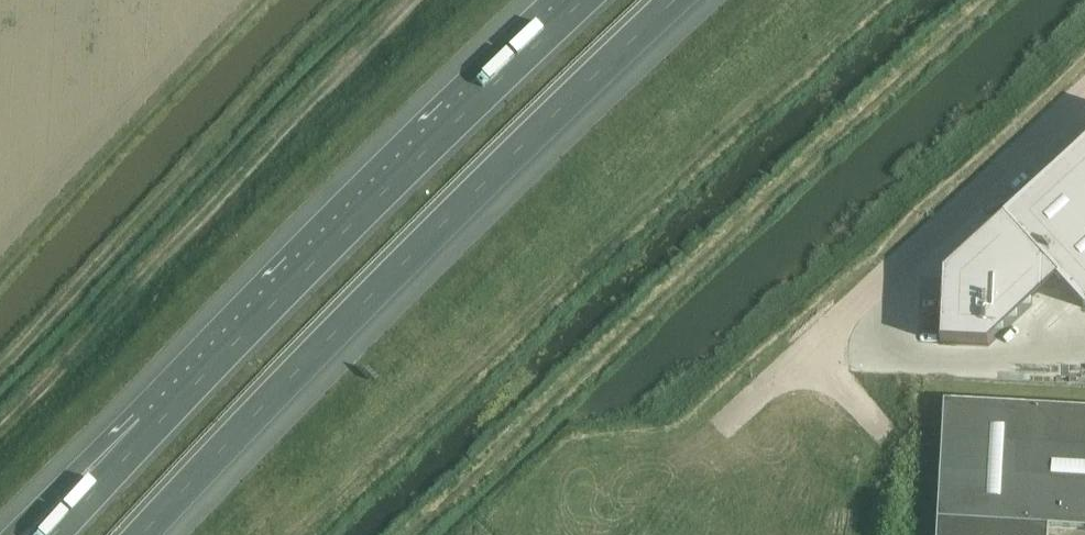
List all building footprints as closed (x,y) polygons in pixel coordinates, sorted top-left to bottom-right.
[(944,340),(976,341),(976,330),(977,330),(977,328),(1003,329),(1004,316),(1017,316),(1018,303),(1031,304),(1031,291),(1019,290),(1046,265),(1084,308),(1084,148),(1005,221),(1013,230),(964,275),(947,274),(946,287),(952,287),(951,300),(946,300),(945,313),(950,314),(950,327),(945,327),(944,340)] [(938,521),(937,534),(1048,534),(1049,527),(1084,529),(1084,411),(945,403),(938,521)]
